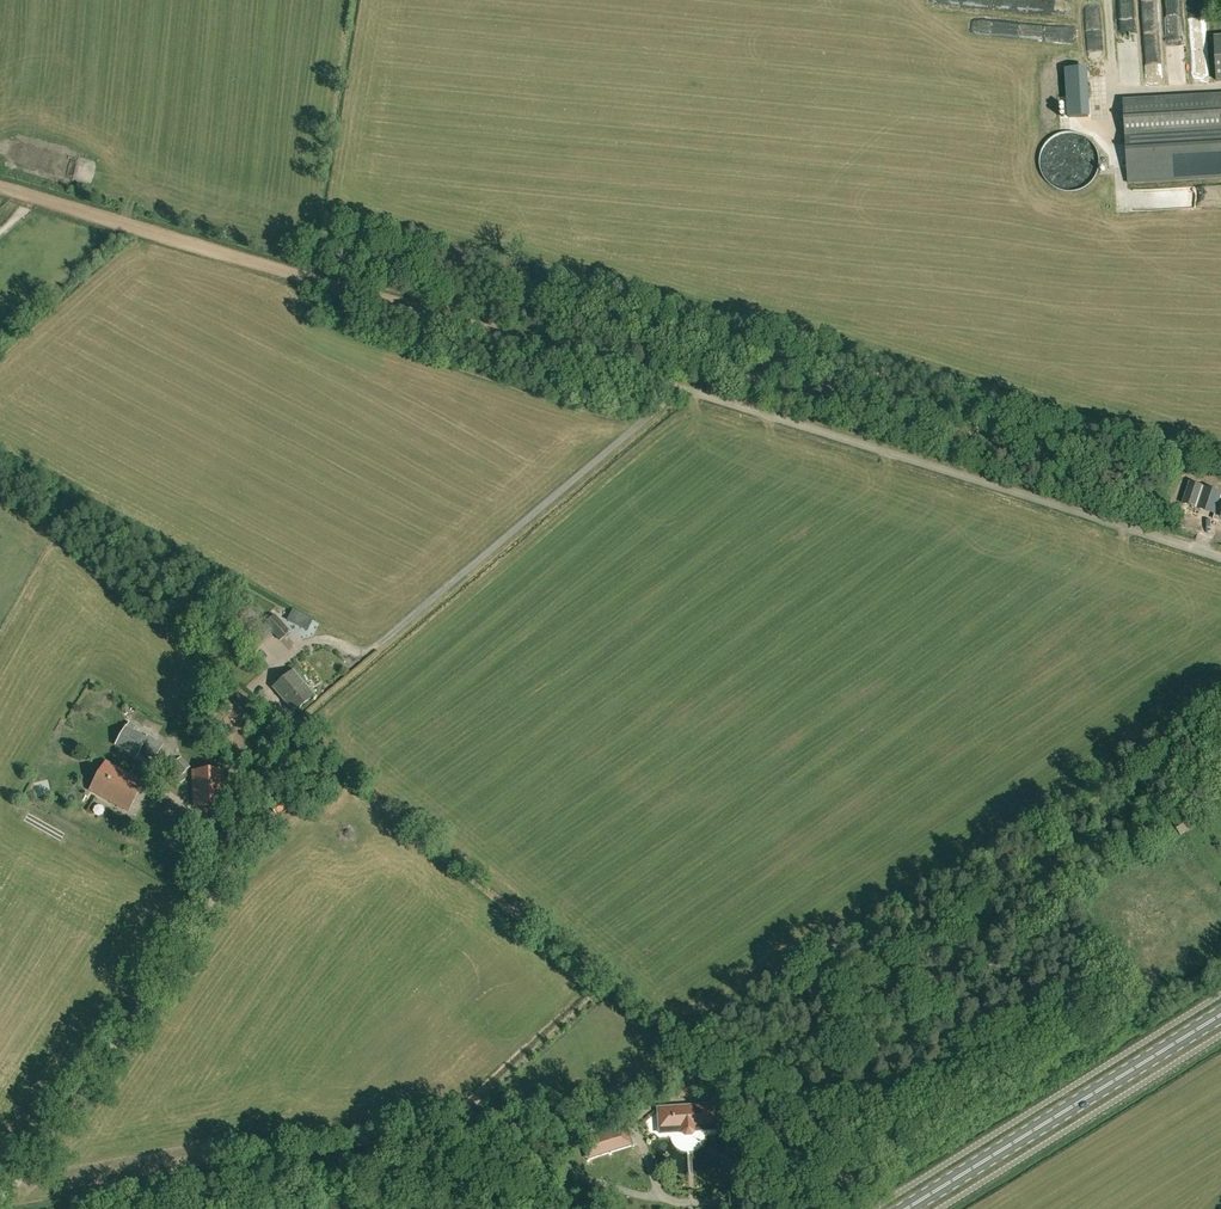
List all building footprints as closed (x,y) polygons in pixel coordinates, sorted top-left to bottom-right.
[(1124,100),(1128,182),(1220,177),(1220,94),(1124,100)] [(1190,482),(1183,503),(1216,513),(1217,511),(1220,512),(1220,492),(1190,482)] [(313,620),(293,609),(288,620),(307,630),(313,620)] [(281,640),(290,631),(274,614),(265,623),(281,640)] [(258,620),(238,637),(253,653),(272,636),(258,620)] [(294,710),(313,694),(293,671),(274,687),(294,710)] [(147,736),(145,738),(132,732),(134,727),(127,723),(125,728),(116,745),(137,756),(141,749),(155,757),(162,743),(147,736)] [(184,773),(191,767),(182,757),(175,763),(184,773)] [(128,811),(144,782),(106,761),(90,790),(128,811)] [(195,805),(226,804),(224,768),(193,769),(195,805)] [(277,814),(289,807),(283,798),(271,805),(277,814)] [(700,1106),(673,1107),(674,1126),(701,1125),(700,1106)] [(588,1156),(618,1147),(612,1130),(582,1139),(588,1156)]
